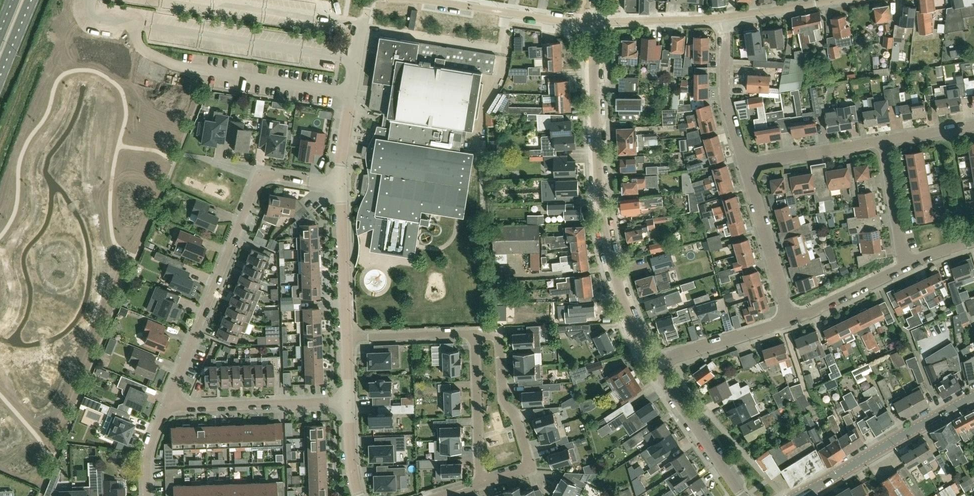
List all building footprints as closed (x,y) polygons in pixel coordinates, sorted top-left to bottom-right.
[(654,0),(625,0),(625,10),(627,12),(649,12),(649,0),(654,0)] [(935,10),(934,0),(919,0),(920,11),(918,12),(921,34),(933,33),(929,11),(935,10)] [(971,15),(969,7),(969,5),(967,6),(966,0),(951,0),(954,12),(946,13),(944,33),(945,34),(966,29),(963,17),(971,15)] [(914,26),(916,7),(914,6),(914,4),(905,3),(905,6),(904,5),(903,16),(900,15),(899,28),(894,28),(893,37),(893,42),(902,43),(903,32),(904,32),(905,26),(914,26)] [(883,21),(885,31),(890,30),(888,21),(891,20),(888,5),(873,7),(876,23),(883,21)] [(821,27),(820,12),(806,14),(810,41),(816,40),(822,39),(819,27),(821,27)] [(810,41),(806,14),(793,17),(794,33),(799,32),(803,50),(796,51),(796,59),(791,58),(789,73),(782,75),(779,88),(779,91),(801,88),(806,51),(812,50),(810,41)] [(852,44),(849,26),(846,26),(844,16),(831,19),(835,37),(827,38),(827,46),(835,44),(836,47),(852,44)] [(782,28),(769,30),(765,31),(766,40),(770,39),(771,46),(776,45),(777,49),(784,48),(784,44),(782,28)] [(761,47),(759,31),(746,33),(749,49),(754,48),(754,54),(754,60),(767,61),(766,55),(759,54),(758,47),(761,47)] [(675,58),(674,63),(674,67),(682,68),(682,63),(683,58),(681,58),(681,52),(684,52),(685,45),(684,45),(685,36),(672,35),(670,57),(675,58)] [(893,42),(893,37),(884,36),(883,47),(892,47),(893,42)] [(467,129),(473,130),(475,119),(478,119),(483,84),(481,84),(482,73),(493,75),(496,55),(380,37),(378,53),(372,92),(369,108),(382,110),(384,111),(382,127),(377,126),(377,128),(376,130),(376,132),(375,134),(374,136),(372,138),(371,141),(370,143),(369,145),(368,148),(366,158),(366,160),(367,162),(367,164),(367,167),(368,169),(369,173),(364,174),(361,193),(365,195),(363,199),(362,201),(361,204),(359,209),(358,214),(357,219),(357,223),(357,224),(357,226),(357,228),(357,230),(357,232),(358,234),(369,230),(368,228),(376,225),(384,223),(387,223),(398,221),(409,221),(413,222),(418,222),(423,223),(428,224),(430,225),(431,220),(432,211),(460,215),(463,216),(474,153),(463,151),(467,129)] [(522,50),(523,37),(515,37),(514,50),(522,50)] [(655,52),(656,38),(643,37),(641,60),(649,60),(648,69),(651,73),(654,73),(654,77),(658,77),(658,73),(659,73),(660,59),(661,53),(655,52)] [(630,64),(637,64),(637,51),(635,51),(636,41),(630,40),(629,39),(626,38),(624,40),(623,40),(622,55),(630,56),(630,64)] [(709,49),(709,38),(695,38),(695,49),(709,49)] [(561,56),(560,42),(542,43),(542,48),(535,48),(536,57),(543,57),(547,56),(561,56)] [(836,47),(835,44),(827,46),(829,58),(838,57),(836,47)] [(711,55),(709,55),(709,49),(695,49),(695,61),(709,61),(709,60),(711,60),(711,55)] [(963,56),(962,50),(953,51),(954,58),(963,56)] [(543,70),(562,69),(561,56),(547,56),(543,57),(543,70)] [(670,60),(660,59),(659,73),(669,74),(670,60)] [(907,60),(900,59),(899,67),(902,67),(902,70),(909,71),(910,64),(907,63),(907,60)] [(784,62),(767,61),(754,60),(753,66),(783,68),(784,62)] [(693,67),(684,66),(682,75),(689,75),(689,72),(693,72),(693,67)] [(541,67),(529,67),(529,75),(541,75),(541,67)] [(889,74),(889,68),(874,69),(874,76),(889,74)] [(709,85),(709,74),(695,74),(695,79),(691,79),(691,85),(709,85)] [(527,75),(514,75),(514,82),(527,83),(527,75)] [(747,90),(768,91),(768,97),(775,97),(779,98),(779,94),(779,91),(779,88),(769,88),(770,76),(749,75),(747,90)] [(569,93),(569,79),(562,80),(562,78),(548,79),(549,94),(554,94),(569,93)] [(638,94),(639,79),(620,78),(619,93),(631,93),(631,94),(638,94)] [(972,91),(970,82),(964,83),(965,84),(959,85),(960,93),(972,91)] [(950,111),(948,97),(946,84),(941,85),(943,93),(935,94),(938,113),(939,113),(938,113),(939,112),(940,115),(945,114),(944,112),(950,111)] [(709,97),(709,85),(691,85),(687,85),(685,85),(681,85),(680,92),(695,92),(695,97),(709,97)] [(909,117),(914,117),(912,103),(910,90),(905,91),(906,94),(899,95),(898,86),(891,88),(893,103),(899,103),(901,119),(902,119),(904,121),(908,120),(909,117)] [(893,103),(891,88),(890,88),(884,89),(886,100),(875,102),(878,122),(889,121),(890,121),(888,104),(893,103)] [(805,134),(803,121),(804,121),(803,115),(802,113),(799,89),(791,91),(791,95),(794,94),(798,116),(790,118),(791,122),(793,137),(794,137),(794,136),(805,134)] [(512,113),(513,109),(509,109),(509,93),(500,93),(488,113),(509,114),(509,113),(512,113)] [(571,109),(570,93),(569,93),(554,94),(549,94),(543,94),(544,111),(571,109)] [(963,109),(960,95),(948,97),(950,111),(962,109),(963,109)] [(766,120),(765,113),(767,112),(765,104),(764,96),(748,99),(750,107),(757,106),(759,118),(754,119),(755,128),(757,143),(758,142),(770,140),(766,120)] [(818,101),(820,116),(825,115),(825,111),(822,96),(817,97),(818,101)] [(878,122),(875,102),(874,102),(873,96),(868,97),(870,110),(864,111),(864,110),(863,110),(866,125),(867,125),(866,124),(878,122)] [(618,106),(618,113),(639,113),(639,106),(641,106),(641,98),(617,98),(617,106),(618,106)] [(736,102),(737,110),(749,109),(748,101),(736,102)] [(818,101),(812,102),(814,111),(815,117),(820,116),(818,101)] [(926,115),(925,105),(924,101),(923,101),(912,103),(914,117),(926,115)] [(678,109),(678,112),(692,110),(692,104),(684,104),(678,105),(678,109)] [(713,116),(710,105),(697,108),(698,113),(686,116),(687,118),(688,123),(713,116)] [(678,109),(662,110),(663,125),(676,125),(678,112),(678,109)] [(825,115),(827,131),(828,131),(828,130),(841,128),(838,115),(839,115),(838,109),(825,111),(825,115)] [(224,142),(228,115),(222,114),(223,111),(214,110),(212,120),(205,119),(204,122),(201,122),(201,121),(198,130),(197,131),(197,132),(198,133),(199,134),(200,134),(202,135),(201,143),(205,143),(204,146),(211,147),(212,145),(216,145),(216,141),(224,142)] [(785,118),(784,110),(777,111),(778,119),(781,119),(782,123),(786,122),(785,118)] [(817,133),(815,117),(814,111),(802,113),(803,115),(804,121),(803,121),(805,134),(816,132),(817,133)] [(851,112),(851,113),(839,115),(838,115),(841,128),(853,126),(853,127),(854,127),(851,112)] [(552,136),(555,136),(555,135),(572,134),(572,133),(571,120),(550,122),(550,114),(538,114),(539,129),(551,128),(552,136)] [(497,115),(487,115),(487,126),(497,126),(497,115)] [(716,128),(713,116),(688,123),(689,127),(701,124),(703,131),(716,128)] [(247,150),(250,130),(242,128),(243,122),(231,120),(228,141),(235,142),(233,150),(242,151),(242,149),(247,150)] [(278,122),(264,120),(261,137),(267,138),(265,153),(273,154),(275,157),(281,158),(284,156),(285,150),(283,147),(285,136),(276,134),(278,122)] [(782,139),(780,124),(775,125),(774,121),(772,120),(766,120),(770,140),(781,138),(781,139),(782,139)] [(655,133),(644,134),(635,134),(635,128),(618,129),(619,132),(617,132),(617,136),(619,138),(619,141),(648,140),(655,139),(655,133)] [(687,133),(688,139),(700,136),(698,130),(687,133)] [(325,133),(311,131),(310,138),(308,140),(301,138),(298,158),(312,160),(313,152),(322,153),(325,133)] [(574,133),(572,133),(572,134),(555,135),(555,136),(556,143),(542,144),(543,149),(528,149),(528,156),(557,155),(556,148),(575,147),(574,133)] [(721,147),(718,135),(705,139),(707,145),(701,147),(695,149),(697,154),(721,147)] [(701,142),(700,136),(688,139),(688,146),(701,142)] [(688,151),(687,139),(680,140),(681,151),(688,151)] [(636,152),(636,146),(645,146),(645,145),(649,145),(648,140),(619,141),(619,145),(618,146),(618,149),(620,150),(620,153),(636,152)] [(725,158),(721,147),(697,154),(698,158),(704,157),(704,158),(710,157),(712,162),(725,158)] [(909,165),(925,163),(923,151),(901,154),(902,159),(907,158),(909,165)] [(576,166),(575,161),(568,161),(567,155),(544,156),(545,167),(555,167),(555,175),(576,175),(576,174),(578,174),(578,166),(576,166)] [(636,164),(639,164),(639,162),(645,162),(645,155),(636,155),(636,156),(629,156),(629,158),(621,158),(622,171),(637,170),(636,164)] [(704,168),(702,162),(687,166),(689,172),(704,168)] [(911,176),(926,174),(925,163),(909,165),(903,166),(903,170),(909,169),(911,176)] [(868,164),(855,166),(856,171),(858,186),(866,185),(865,178),(870,177),(868,164)] [(714,169),(715,174),(709,176),(709,177),(704,178),(704,179),(692,183),(693,185),(693,188),(730,177),(727,165),(714,169)] [(856,171),(849,173),(848,167),(837,169),(840,188),(850,186),(851,196),(859,195),(860,194),(858,186),(856,171)] [(840,188),(837,169),(827,170),(828,176),(820,177),(824,200),(833,199),(831,189),(840,188)] [(766,182),(769,176),(764,173),(761,179),(766,182)] [(824,200),(820,177),(813,178),(812,173),(802,175),(805,194),(814,192),(816,202),(824,200)] [(912,187),(928,185),(926,174),(911,176),(905,177),(905,181),(911,180),(912,187)] [(805,194),(802,175),(791,176),(792,182),(785,183),(787,197),(788,205),(789,206),(797,205),(795,195),(805,194)] [(638,187),(649,186),(658,186),(658,177),(631,178),(631,180),(622,180),(623,193),(638,193),(638,187)] [(733,188),(730,177),(693,188),(695,192),(695,193),(719,186),(721,192),(733,188)] [(787,197),(785,183),(784,177),(771,180),(773,193),(778,192),(780,199),(787,197)] [(551,190),(551,201),(566,201),(574,201),(574,194),(578,194),(578,180),(557,181),(557,189),(551,190)] [(695,192),(693,188),(693,185),(685,186),(686,193),(688,193),(695,192)] [(875,204),(873,191),(867,192),(866,185),(858,186),(860,194),(859,195),(861,205),(861,206),(875,204)] [(914,198),(930,196),(928,185),(912,187),(907,188),(907,192),(913,191),(914,198)] [(695,193),(695,192),(688,193),(690,212),(700,210),(698,203),(697,200),(695,193)] [(280,212),(282,196),(270,194),(267,213),(264,212),(262,218),(262,219),(276,224),(279,216),(280,212)] [(714,214),(739,207),(738,202),(739,202),(738,196),(736,197),(736,196),(734,196),(733,195),(727,196),(727,198),(723,200),(724,205),(712,208),(713,210),(702,213),(704,218),(708,217),(708,216),(714,214)] [(306,211),(298,202),(294,201),(294,199),(282,196),(280,212),(292,214),(296,219),(306,211)] [(916,210),(932,207),(930,196),(914,198),(908,199),(909,204),(915,203),(916,210)] [(663,205),(662,197),(639,199),(622,201),(623,214),(640,212),(640,209),(648,208),(648,207),(663,205)] [(792,217),(789,206),(788,205),(787,197),(780,199),(781,207),(776,209),(779,221),(792,217)] [(833,199),(824,200),(825,205),(826,211),(834,210),(833,199)] [(209,206),(196,200),(191,211),(197,213),(194,221),(210,227),(209,229),(214,230),(216,224),(215,224),(218,217),(206,212),(209,206)] [(574,204),(566,204),(566,201),(551,201),(548,201),(549,214),(565,213),(565,219),(581,218),(581,206),(574,206),(574,204)] [(876,214),(875,204),(861,206),(861,205),(855,206),(857,216),(847,218),(848,222),(849,226),(872,222),(871,215),(876,214)] [(742,219),(739,207),(714,214),(716,220),(728,217),(729,221),(717,225),(718,226),(742,219)] [(918,221),(934,219),(932,207),(916,210),(910,211),(911,215),(917,214),(918,221)] [(317,236),(316,223),(313,224),(313,220),(306,211),(296,219),(291,224),(294,227),(300,227),(301,236),(317,236)] [(533,215),(533,224),(539,224),(543,224),(543,215),(533,215)] [(812,230),(810,222),(801,225),(798,215),(792,217),(779,221),(782,231),(788,230),(790,237),(812,230)] [(654,218),(655,225),(668,224),(668,217),(654,218)] [(708,217),(704,218),(702,218),(705,230),(711,228),(708,217)] [(626,229),(628,242),(644,239),(642,230),(655,228),(653,218),(647,219),(647,224),(642,225),(641,224),(633,225),(633,227),(626,229)] [(746,230),(742,219),(718,226),(719,230),(731,227),(733,234),(746,230)] [(828,226),(826,219),(819,221),(821,228),(828,226)] [(880,239),(879,229),(873,230),(872,222),(849,226),(850,234),(860,233),(861,242),(880,239)] [(540,252),(539,224),(533,224),(533,225),(493,226),(494,253),(496,253),(496,263),(507,262),(507,253),(524,252),(524,260),(533,260),(533,270),(540,269),(540,252)] [(584,226),(567,228),(564,229),(564,235),(555,236),(555,235),(545,236),(545,238),(546,243),(551,242),(555,242),(586,239),(584,226)] [(205,249),(205,247),(200,245),(202,239),(180,230),(175,243),(184,246),(181,253),(200,260),(202,255),(204,254),(205,251),(205,249)] [(814,249),(811,240),(815,238),(812,230),(790,237),(792,244),(787,246),(790,256),(808,250),(814,249)] [(266,240),(255,235),(253,241),(264,246),(266,240)] [(707,238),(709,244),(722,241),(720,235),(707,238)] [(301,237),(296,237),(296,249),(298,249),(301,248),(306,248),(317,248),(317,243),(319,243),(319,238),(319,236),(317,236),(301,236),(301,237)] [(587,249),(586,239),(555,242),(551,242),(552,248),(572,246),(572,250),(587,249)] [(882,249),(880,239),(861,242),(863,255),(858,255),(860,266),(878,257),(877,250),(882,249)] [(737,249),(739,255),(752,251),(749,240),(735,244),(735,242),(729,244),(731,250),(737,249)] [(667,249),(665,241),(649,245),(651,253),(667,249)] [(722,241),(709,244),(710,251),(723,247),(722,241)] [(836,260),(832,244),(824,247),(825,253),(829,258),(830,262),(836,260)] [(320,254),(317,254),(317,248),(306,248),(301,248),(298,249),(298,261),(320,260),(320,254)] [(267,262),(269,256),(271,252),(264,249),(262,253),(251,249),(247,260),(265,267),(266,268),(268,263),(267,262)] [(588,258),(587,249),(572,250),(573,255),(561,256),(561,262),(588,258)] [(823,265),(820,257),(811,259),(808,250),(790,256),(793,266),(798,264),(800,271),(823,265)] [(755,262),(752,251),(739,255),(741,262),(735,263),(736,268),(731,269),(732,274),(743,271),(742,266),(755,262)] [(655,275),(637,280),(641,295),(663,288),(672,285),(670,278),(668,271),(666,271),(665,268),(674,266),(670,252),(650,258),(654,271),(656,271),(657,274),(655,275)] [(189,272),(181,269),(184,262),(167,256),(164,263),(168,264),(164,275),(171,278),(169,284),(187,292),(192,279),(187,277),(189,272)] [(589,269),(588,258),(561,262),(552,263),(553,271),(562,270),(563,272),(589,269)] [(955,304),(962,301),(959,293),(957,286),(964,283),(963,278),(973,274),(971,268),(973,267),(971,258),(960,261),(961,264),(952,268),(956,280),(949,282),(955,304)] [(262,273),(265,267),(247,260),(243,270),(260,277),(260,278),(262,278),(264,273),(262,273)] [(321,266),(320,260),(298,261),(298,273),(318,272),(318,266),(321,266)] [(839,267),(837,261),(831,263),(832,269),(839,267)] [(800,291),(819,285),(816,276),(825,273),(823,265),(800,271),(802,279),(797,280),(800,291)] [(849,273),(845,266),(840,269),(843,276),(849,273)] [(729,275),(732,274),(731,269),(731,268),(718,272),(720,278),(729,275)] [(258,283),(260,278),(260,277),(243,270),(238,281),(258,289),(260,284),(258,283)] [(758,271),(744,275),(742,276),(743,282),(737,284),(739,290),(762,283),(758,271)] [(940,272),(939,272),(938,271),(937,271),(934,272),(933,273),(934,275),(929,277),(940,301),(945,299),(940,287),(945,284),(940,272)] [(321,284),(321,278),(318,278),(318,272),(298,273),(297,273),(297,285),(318,284),(321,284)] [(592,284),(591,274),(568,277),(568,282),(558,283),(558,288),(592,284)] [(722,283),(731,281),(729,275),(720,278),(722,283)] [(935,304),(940,301),(929,277),(918,282),(924,294),(929,292),(935,304)] [(261,290),(258,289),(238,281),(234,291),(257,301),(261,290)] [(696,287),(694,281),(681,285),(683,291),(696,287)] [(924,294),(918,282),(907,287),(920,315),(924,313),(920,305),(922,304),(919,297),(924,294)] [(765,295),(762,284),(762,283),(739,290),(739,293),(743,292),(744,295),(750,294),(752,299),(765,295)] [(301,303),(300,297),(319,296),(318,284),(297,285),(291,285),(291,297),(281,297),(281,303),(293,303),(301,303)] [(591,294),(593,294),(592,284),(558,288),(549,289),(550,292),(551,294),(553,293),(554,294),(569,293),(570,297),(577,296),(578,303),(592,301),(591,294)] [(181,308),(173,305),(178,294),(156,286),(152,297),(158,299),(153,312),(168,318),(170,314),(177,317),(181,308)] [(919,315),(920,315),(907,287),(896,292),(898,297),(893,300),(900,314),(910,309),(918,325),(923,323),(919,315)] [(664,295),(664,294),(655,297),(655,298),(645,302),(650,315),(669,309),(668,306),(682,301),(679,290),(664,295)] [(967,290),(959,293),(962,301),(970,299),(967,290)] [(252,311),(253,311),(257,301),(234,291),(230,302),(252,311)] [(730,293),(724,295),(727,302),(732,301),(730,293)] [(753,313),(769,308),(767,302),(769,302),(767,295),(765,296),(765,295),(752,299),(753,305),(750,306),(751,308),(744,310),(748,322),(755,320),(753,313)] [(729,312),(726,303),(724,297),(697,305),(698,309),(697,309),(701,321),(729,312)] [(252,311),(230,302),(225,312),(249,322),(253,311),(252,311)] [(579,315),(579,318),(595,316),(594,303),(578,304),(578,308),(565,309),(566,316),(579,315)] [(895,321),(888,306),(881,309),(879,304),(868,309),(873,321),(879,333),(884,331),(878,319),(884,316),(888,324),(895,321)] [(507,316),(507,305),(495,305),(495,320),(502,320),(502,316),(507,316)] [(679,336),(675,324),(692,319),(694,323),(701,321),(697,309),(698,309),(697,305),(677,310),(679,316),(673,317),(673,315),(657,319),(661,332),(665,331),(667,340),(679,336)] [(126,317),(128,311),(120,307),(118,314),(126,317)] [(320,320),(319,308),(296,309),(296,321),(299,321),(320,320)] [(873,321),(868,309),(867,310),(866,308),(860,310),(861,312),(857,314),(863,326),(873,347),(875,352),(880,350),(871,331),(868,324),(873,321)] [(944,313),(946,318),(954,315),(952,310),(944,313)] [(249,322),(225,312),(221,323),(241,331),(244,332),(249,322)] [(934,319),(931,313),(925,315),(928,322),(934,319)] [(962,326),(960,313),(953,315),(955,327),(962,326)] [(863,326),(857,314),(846,320),(852,332),(852,331),(857,329),(860,336),(862,335),(868,349),(873,347),(863,326)] [(710,325),(723,322),(721,316),(709,318),(710,325)] [(164,350),(169,336),(162,333),(164,327),(148,320),(143,333),(147,335),(144,342),(164,350)] [(320,332),(320,320),(299,321),(300,333),(304,333),(320,332)] [(852,332),(846,320),(835,325),(841,337),(841,336),(847,334),(849,339),(855,336),(852,331),(852,332)] [(240,331),(241,331),(221,323),(217,334),(236,342),(238,337),(237,336),(239,331),(240,331)] [(289,335),(293,335),(293,334),(298,333),(297,323),(288,324),(289,335)] [(615,348),(606,330),(600,333),(598,329),(592,332),(591,329),(590,324),(566,326),(567,332),(571,340),(576,337),(578,342),(588,338),(590,342),(595,339),(602,353),(606,351),(607,352),(615,348)] [(535,345),(541,345),(539,325),(527,326),(527,332),(513,333),(513,335),(511,335),(511,340),(513,340),(514,347),(528,346),(535,345)] [(845,343),(841,336),(841,337),(835,325),(831,327),(830,325),(824,328),(825,329),(824,330),(833,349),(840,346),(844,344),(845,343)] [(927,337),(923,326),(911,330),(916,341),(927,337)] [(816,330),(805,335),(815,357),(819,355),(821,358),(827,355),(825,351),(824,351),(821,345),(822,344),(816,330)] [(320,344),(320,336),(320,332),(304,333),(305,344),(305,345),(320,344)] [(815,357),(805,335),(795,339),(801,353),(802,353),(807,364),(813,361),(812,358),(815,357)] [(114,348),(116,341),(110,338),(108,345),(114,348)] [(453,351),(453,343),(441,343),(441,365),(444,365),(444,374),(460,374),(460,367),(462,367),(462,357),(459,358),(459,351),(453,351)] [(784,343),(774,346),(781,369),(791,365),(788,357),(789,357),(784,343)] [(971,343),(966,346),(971,356),(973,365),(973,349),(971,343)] [(321,356),(320,344),(305,345),(305,344),(301,345),(301,357),(321,356)] [(399,344),(384,345),(384,352),(369,353),(369,360),(367,360),(368,370),(377,369),(377,367),(391,367),(391,358),(399,358),(399,344)] [(535,352),(541,352),(541,345),(535,345),(528,346),(529,352),(514,353),(515,360),(514,360),(514,365),(515,365),(515,366),(514,366),(536,365),(536,364),(535,352)] [(781,369),(774,346),(763,350),(767,360),(759,363),(764,370),(770,368),(771,372),(781,369)] [(966,346),(961,349),(966,359),(962,361),(967,383),(973,379),(973,365),(971,356),(966,346)] [(154,370),(156,363),(152,362),(155,356),(134,348),(129,360),(137,363),(134,369),(143,373),(143,374),(152,378),(155,370),(154,370)] [(905,364),(899,351),(890,355),(896,368),(905,364)] [(757,363),(753,352),(747,354),(751,366),(755,364),(757,363)] [(955,373),(957,371),(961,369),(958,353),(925,365),(934,389),(938,387),(943,396),(944,397),(962,386),(957,379),(958,378),(955,373)] [(751,366),(747,354),(740,357),(744,368),(751,366)] [(261,364),(261,356),(256,357),(256,364),(250,365),(251,384),(256,384),(256,385),(261,385),(261,384),(262,384),(261,364)] [(273,371),(278,371),(277,356),(267,356),(268,364),(261,364),(262,384),(267,383),(267,385),(272,385),(272,383),(274,383),(273,371)] [(321,368),(321,356),(301,357),(302,366),(298,366),(298,369),(305,369),(321,368)] [(925,381),(915,356),(906,360),(909,367),(913,369),(918,383),(924,381),(925,381)] [(238,365),(239,365),(238,357),(233,357),(234,365),(227,365),(228,385),(233,385),(233,386),(238,386),(238,384),(239,384),(238,365)] [(250,365),(250,357),(245,357),(245,365),(239,365),(238,365),(239,384),(244,384),(244,386),(250,386),(250,384),(251,384),(250,365)] [(216,366),(215,358),(211,358),(211,366),(204,366),(204,374),(201,374),(199,380),(204,380),(205,386),(210,385),(210,387),(215,387),(215,385),(216,385),(216,366)] [(227,365),(227,360),(222,360),(222,366),(216,366),(216,385),(222,385),(222,387),(227,386),(227,385),(228,385),(227,365)] [(701,382),(701,383),(714,374),(711,370),(717,365),(713,360),(707,364),(706,363),(700,367),(701,368),(694,373),(697,377),(697,379),(699,382),(701,382)] [(603,367),(601,361),(588,365),(590,371),(603,367)] [(757,363),(755,364),(761,371),(764,370),(759,363),(757,363)] [(841,375),(836,363),(829,366),(831,372),(829,373),(832,380),(834,378),(835,378),(841,375)] [(541,377),(540,364),(536,364),(536,365),(514,366),(515,372),(513,373),(513,378),(515,378),(515,379),(530,378),(531,384),(537,384),(543,384),(542,377),(541,377)] [(588,365),(570,370),(573,380),(587,376),(586,372),(590,371),(588,365)] [(618,388),(634,377),(636,374),(633,370),(630,371),(627,366),(622,369),(621,368),(605,378),(614,391),(618,388)] [(107,371),(98,368),(95,373),(104,377),(107,371)] [(322,381),(321,368),(305,369),(306,381),(322,381)] [(853,373),(856,379),(864,375),(861,369),(853,373)] [(815,386),(811,373),(805,375),(809,388),(815,386)] [(119,404),(117,408),(129,413),(132,406),(140,409),(143,401),(147,392),(139,389),(142,383),(121,375),(116,386),(122,388),(122,390),(122,391),(122,393),(123,394),(124,395),(125,396),(126,396),(124,402),(119,404)] [(842,380),(846,387),(853,383),(849,376),(842,380)] [(642,388),(638,383),(640,381),(637,377),(635,378),(634,377),(618,388),(624,397),(620,399),(623,403),(638,393),(637,392),(642,388)] [(832,380),(826,383),(829,389),(838,385),(835,378),(834,378),(832,380)] [(892,396),(884,378),(877,381),(886,399),(892,396)] [(376,405),(388,405),(391,405),(391,394),(393,394),(392,381),(385,381),(384,379),(377,380),(378,381),(370,382),(368,383),(368,390),(370,390),(371,395),(376,395),(376,398),(375,398),(376,405)] [(716,400),(730,393),(734,400),(740,397),(744,395),(744,394),(751,391),(747,384),(741,387),(738,382),(728,387),(725,381),(710,388),(716,400)] [(451,390),(451,383),(439,384),(439,391),(445,391),(446,413),(461,413),(461,411),(462,411),(461,401),(460,389),(451,390)] [(552,383),(543,384),(537,384),(537,390),(522,391),(522,393),(520,393),(521,399),(523,399),(523,405),(544,403),(544,396),(550,395),(549,390),(552,390),(552,383)] [(790,387),(795,400),(804,394),(801,383),(790,387)] [(914,391),(908,395),(901,398),(900,395),(891,399),(895,407),(897,406),(903,417),(929,404),(923,392),(925,392),(921,384),(913,388),(914,391)] [(795,400),(790,387),(789,385),(779,391),(784,398),(787,404),(795,400)] [(747,409),(757,404),(751,391),(744,394),(744,395),(740,397),(743,403),(729,410),(729,411),(727,412),(730,417),(732,417),(734,422),(750,415),(747,409)] [(843,396),(844,399),(845,399),(850,409),(858,405),(851,392),(843,396)] [(828,464),(837,459),(826,437),(824,439),(822,437),(809,412),(807,413),(804,407),(809,405),(804,394),(795,400),(809,429),(808,430),(814,441),(818,439),(819,443),(817,444),(828,464)] [(895,422),(886,407),(880,397),(876,400),(873,395),(866,399),(884,428),(895,422)] [(784,398),(776,402),(778,408),(787,404),(784,398)] [(595,403),(592,399),(579,403),(582,413),(591,410),(595,407),(593,405),(595,403)] [(850,409),(845,399),(844,399),(840,401),(845,411),(850,409)] [(884,428),(866,399),(860,403),(865,410),(868,416),(864,418),(865,420),(874,435),(884,428)] [(657,412),(650,402),(638,410),(630,415),(638,425),(657,412)] [(400,404),(391,405),(388,405),(388,413),(369,414),(370,428),(394,427),(393,413),(401,413),(400,404)] [(108,414),(102,426),(107,428),(104,436),(112,439),(113,437),(126,442),(130,433),(134,424),(126,420),(129,413),(117,408),(111,406),(110,407),(108,414)] [(562,424),(559,412),(560,411),(559,406),(546,408),(548,414),(534,418),(534,420),(532,420),(534,426),(536,425),(538,432),(538,431),(558,425),(562,424)] [(608,423),(624,412),(621,407),(604,418),(608,423)] [(749,439),(767,430),(786,420),(779,408),(760,417),(742,426),(749,439)] [(964,414),(971,427),(972,428),(973,431),(973,409),(964,414)] [(628,417),(624,412),(608,423),(612,428),(628,417)] [(863,441),(849,412),(843,415),(851,430),(848,432),(855,447),(863,441)] [(855,447),(848,432),(843,435),(839,429),(840,428),(833,414),(828,417),(831,423),(846,452),(855,447)] [(970,438),(966,430),(971,427),(964,414),(954,420),(965,441),(970,438)] [(464,427),(462,427),(462,426),(446,426),(446,420),(434,421),(434,428),(438,427),(438,440),(441,440),(462,439),(462,433),(464,433),(464,427)] [(955,441),(960,439),(950,421),(940,427),(950,444),(958,457),(962,464),(968,460),(959,444),(957,445),(955,441)] [(651,445),(671,432),(664,422),(652,430),(645,435),(648,439),(651,445)] [(206,447),(205,423),(198,424),(198,426),(194,426),(195,451),(199,451),(199,447),(206,447)] [(217,450),(217,425),(212,425),(212,423),(205,423),(206,447),(213,446),(213,450),(217,450)] [(263,449),(262,423),(251,424),(252,445),(259,445),(259,449),(263,449)] [(282,444),(282,429),(282,423),(262,423),(263,449),(267,448),(267,444),(282,444)] [(846,452),(831,423),(826,426),(830,435),(826,437),(837,459),(838,458),(837,458),(846,452)] [(195,451),(194,426),(189,426),(189,424),(182,424),(183,426),(182,426),(183,447),(190,447),(190,451),(195,451)] [(240,449),(239,424),(228,425),(229,446),(236,446),(236,450),(240,449)] [(252,445),(251,424),(239,424),(240,449),(244,449),(244,445),(252,445)] [(229,446),(228,425),(217,425),(217,450),(222,450),(222,446),(229,446)] [(324,437),(323,425),(304,426),(304,438),(324,437)] [(561,437),(558,425),(538,431),(538,432),(539,437),(540,437),(542,443),(555,439),(557,445),(561,444),(569,442),(567,435),(561,437)] [(183,447),(182,426),(175,426),(175,429),(171,429),(171,443),(164,443),(164,459),(164,465),(177,465),(177,458),(172,458),(172,448),(183,447)] [(950,444),(940,427),(930,432),(940,449),(946,446),(948,450),(945,452),(951,461),(958,457),(950,444)] [(825,466),(814,441),(808,430),(792,437),(770,449),(772,453),(778,462),(777,462),(782,470),(792,487),(825,466)] [(644,438),(640,431),(627,440),(627,441),(623,443),(627,449),(631,446),(631,447),(644,438)] [(671,432),(651,445),(658,455),(659,454),(662,457),(674,450),(672,446),(678,442),(676,439),(677,438),(677,437),(675,433),(673,433),(672,434),(671,432)] [(370,445),(371,460),(384,460),(384,461),(397,461),(397,450),(405,450),(405,436),(385,437),(386,444),(370,445)] [(324,449),(324,437),(304,438),(305,450),(324,449)] [(461,440),(462,440),(462,439),(441,440),(441,452),(435,452),(435,459),(446,459),(448,459),(447,453),(462,452),(462,446),(462,445),(462,440),(461,440)] [(574,448),(575,447),(573,440),(569,442),(561,444),(563,450),(549,454),(549,456),(547,456),(549,461),(551,461),(553,467),(578,460),(574,448)] [(927,441),(914,449),(921,460),(924,465),(928,472),(932,470),(930,467),(933,465),(930,461),(936,458),(941,467),(947,464),(941,453),(935,456),(933,452),(927,441)] [(704,446),(700,449),(706,459),(711,456),(704,446)] [(325,461),(324,449),(305,450),(304,450),(304,462),(325,461)] [(921,460),(914,449),(902,456),(908,467),(921,460)] [(782,470),(777,462),(778,462),(772,453),(768,455),(766,451),(759,456),(762,460),(773,475),(782,470)] [(691,462),(684,452),(672,460),(665,465),(668,469),(675,464),(679,470),(691,462)] [(663,470),(656,457),(645,463),(652,476),(663,470)] [(462,463),(446,463),(446,459),(435,459),(420,460),(420,467),(437,467),(437,470),(442,470),(442,479),(450,479),(450,476),(463,476),(462,463)] [(325,473),(325,461),(304,462),(300,462),(301,466),(305,466),(306,474),(309,474),(325,473)] [(698,472),(696,470),(697,469),(697,468),(694,463),(692,463),(691,462),(679,470),(669,476),(676,486),(685,479),(686,480),(698,472)] [(924,465),(920,468),(924,475),(928,472),(924,465)] [(644,472),(640,466),(632,471),(636,477),(644,472)] [(406,475),(405,467),(387,468),(388,475),(375,475),(376,483),(373,483),(374,491),(382,491),(382,489),(401,488),(401,475),(406,475)] [(185,485),(173,485),(173,475),(178,475),(177,468),(165,469),(165,479),(165,481),(166,495),(185,495),(185,485)] [(890,494),(892,495),(915,495),(898,470),(881,481),(890,494)] [(55,486),(59,476),(59,473),(53,471),(48,484),(55,486)] [(90,489),(97,488),(97,474),(97,471),(89,471),(89,486),(72,486),(72,490),(72,495),(90,495),(90,489)] [(925,476),(927,481),(935,477),(933,472),(925,476)] [(325,485),(325,473),(309,474),(310,486),(325,485)] [(126,493),(126,487),(116,487),(116,480),(103,480),(103,474),(97,474),(97,488),(98,493),(110,492),(110,495),(124,495),(126,493)] [(587,483),(574,476),(571,482),(562,477),(560,483),(558,482),(554,490),(555,490),(552,495),(553,495),(585,495),(583,495),(583,494),(582,493),(587,483)] [(706,484),(701,477),(689,485),(694,493),(698,490),(706,484)] [(264,478),(260,478),(260,482),(253,483),(253,495),(265,495),(264,478)] [(284,495),(284,481),(268,482),(268,478),(264,478),(265,495),(276,495),(284,495)] [(970,478),(960,484),(965,492),(973,487),(973,486),(970,478)] [(241,479),(237,479),(237,483),(230,483),(231,495),(242,495),(241,479)] [(253,483),(246,483),(246,479),(241,479),(242,495),(253,495),(253,483)] [(219,480),(214,480),(214,484),(207,484),(208,495),(219,495),(219,480)] [(230,483),(223,484),(223,480),(219,480),(219,495),(231,495),(230,483)] [(196,481),(192,481),(192,485),(185,485),(185,495),(196,495),(196,481)] [(207,484),(200,484),(200,481),(196,481),(196,495),(208,495),(207,484)] [(861,484),(850,490),(854,495),(869,495),(861,484)] [(325,485),(310,486),(310,495),(326,495),(325,485)] [(939,492),(942,495),(954,495),(956,495),(953,492),(950,486),(950,485),(939,492)] [(521,492),(522,492),(520,486),(507,490),(507,491),(508,491),(509,495),(522,495),(521,492)] [(850,490),(849,487),(840,493),(842,495),(854,495),(850,490)] [(708,488),(704,491),(708,495),(714,495),(708,488)]
